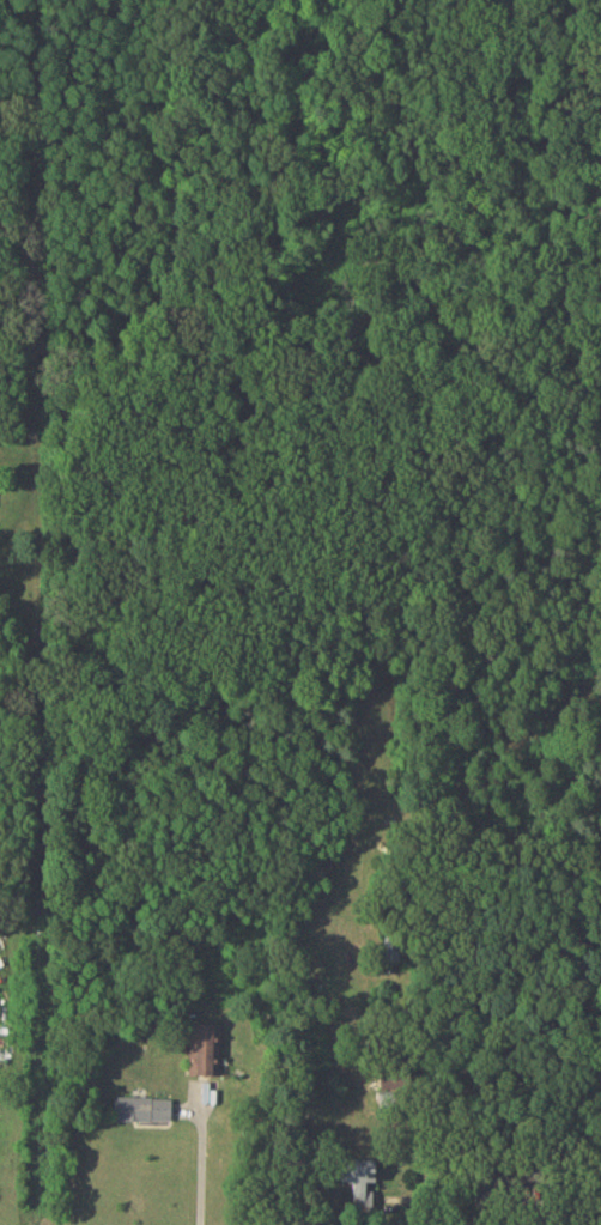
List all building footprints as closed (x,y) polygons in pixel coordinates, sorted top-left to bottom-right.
[(218,1075),(219,1023),(192,1022),(191,1057),(195,1057),(194,1074),(218,1075)] [(170,1121),(170,1097),(113,1096),(112,1119),(170,1121)] [(373,1181),(373,1158),(341,1157),(340,1180),(352,1181),(351,1209),(366,1209),(367,1181),(373,1181)]
